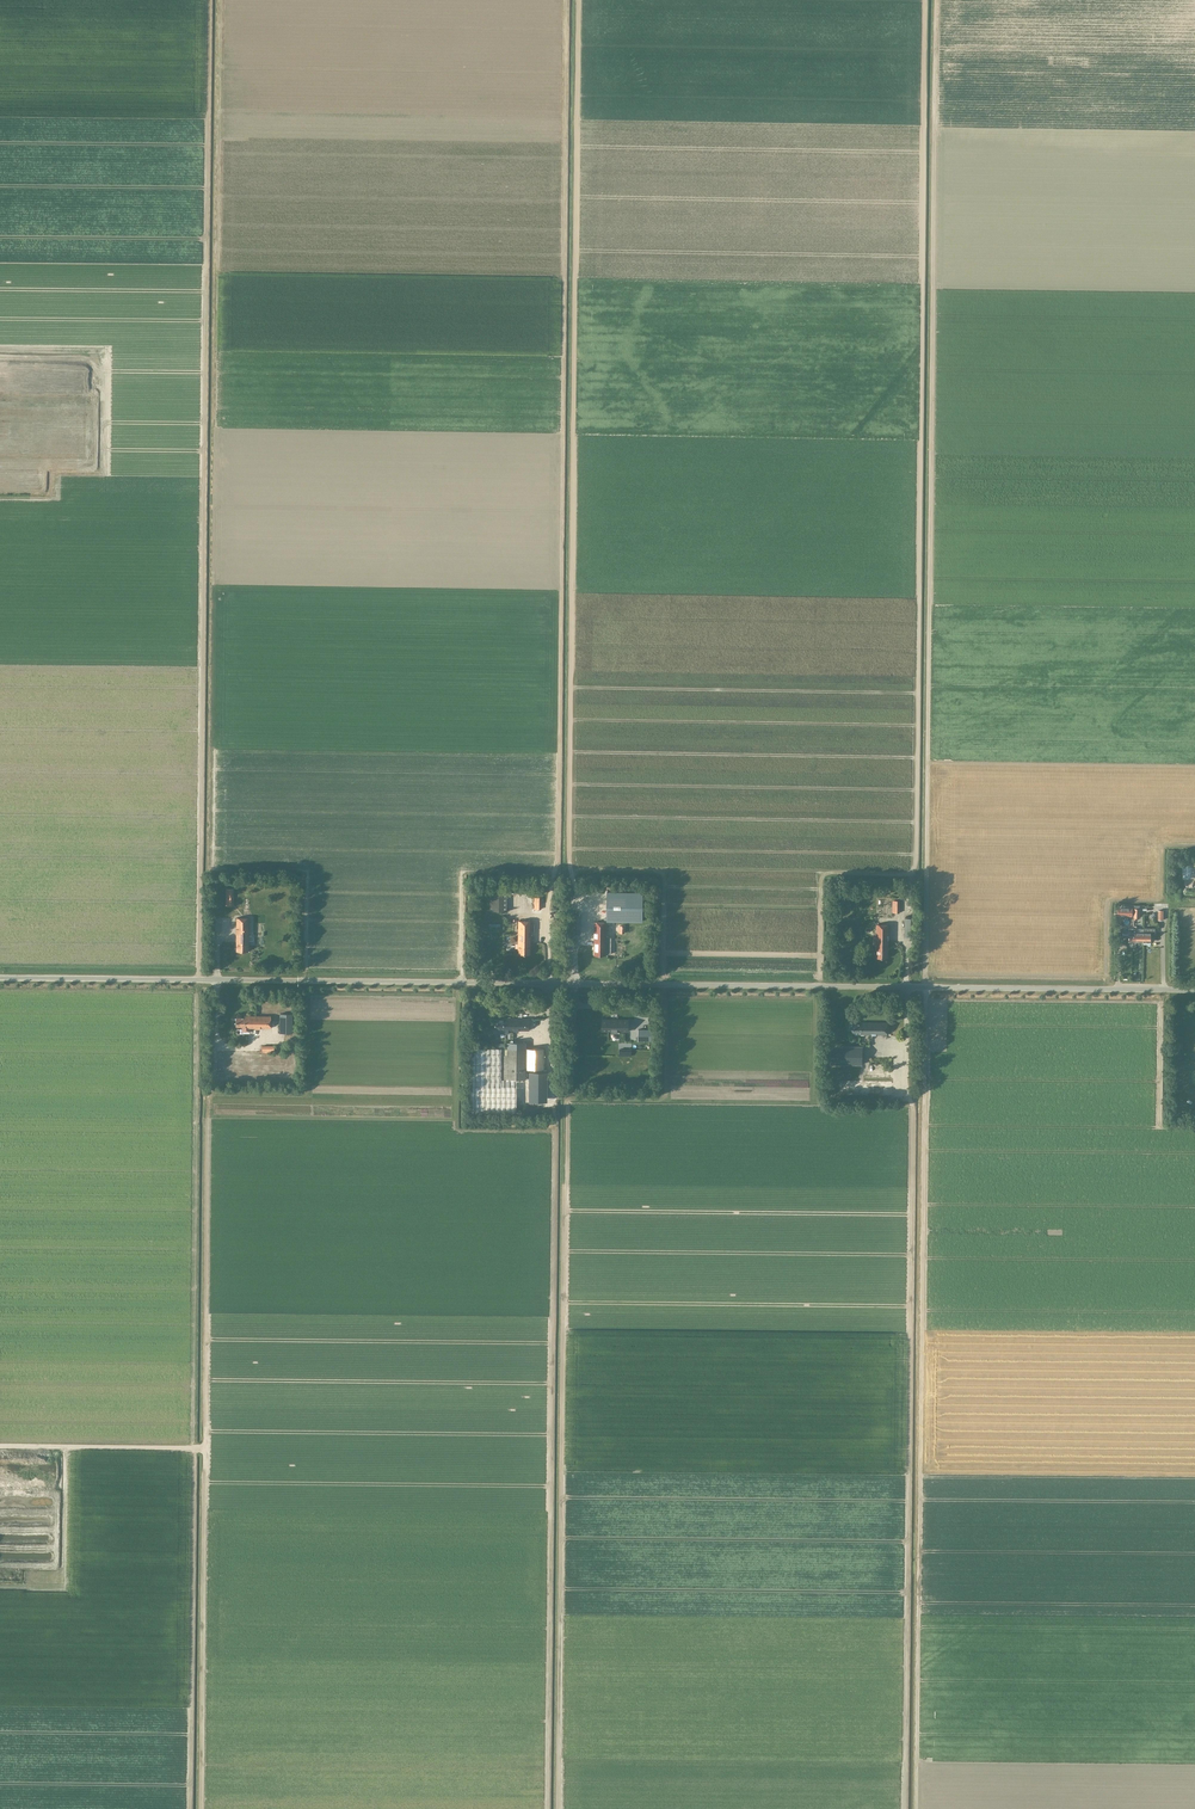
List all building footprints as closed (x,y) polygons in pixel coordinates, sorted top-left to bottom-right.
[(490,911),(501,911),(506,911),(507,892),(506,892),(505,885),(490,885),(490,911)] [(643,892),(607,891),(607,918),(605,918),(604,922),(607,922),(607,920),(643,921),(643,892)] [(580,933),(581,915),(565,915),(565,933),(580,933)] [(248,951),(248,918),(237,918),(236,951),(248,951)] [(916,937),(916,918),(905,918),(904,937),(916,937)] [(518,954),(530,954),(530,921),(518,921),(518,954)] [(607,955),(607,922),(595,922),(595,955),(607,955)] [(889,958),(889,924),(877,924),(877,958),(889,958)] [(1151,942),(1151,935),(1155,935),(1155,928),(1143,928),(1143,933),(1143,942),(1151,942)] [(292,1033),(292,1014),(280,1014),(279,1033),(292,1033)] [(242,1026),(242,1028),(270,1028),(271,1016),(244,1016),(244,1017),(236,1017),(236,1023),(235,1023),(235,1026),(242,1026)] [(500,1028),(500,1030),(529,1030),(529,1018),(503,1018),(503,1020),(494,1020),(494,1025),(494,1028),(500,1028)] [(602,1031),(611,1031),(611,1032),(618,1032),(618,1031),(628,1031),(628,1020),(602,1019),(602,1031)] [(858,1032),(858,1034),(887,1035),(887,1023),(861,1022),(861,1024),(852,1024),(852,1029),(852,1032),(858,1032)] [(653,1041),(653,1029),(638,1029),(638,1041),(653,1041)] [(862,1065),(863,1046),(829,1045),(829,1064),(862,1065)] [(543,1069),(543,1048),(503,1048),(503,1055),(502,1055),(502,1061),(501,1061),(501,1048),(470,1048),(470,1086),(470,1113),(516,1113),(516,1086),(501,1086),(501,1068),(502,1068),(502,1079),(525,1079),(525,1069),(543,1069)] [(547,1071),(529,1071),(529,1089),(547,1089),(547,1071)]
